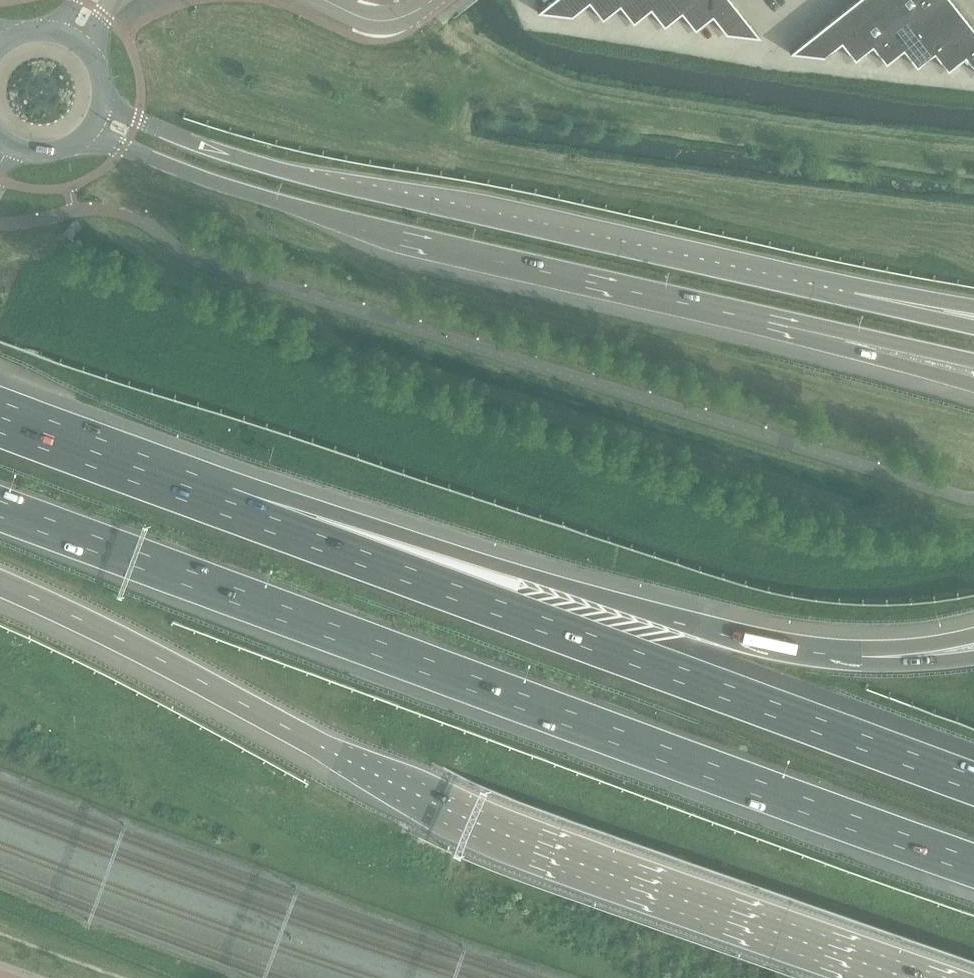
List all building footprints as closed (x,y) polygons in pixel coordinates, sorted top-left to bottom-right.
[(536,11),(570,15),(588,2),(601,19),(619,6),(632,23),(650,10),(663,27),(681,13),(694,31),(712,17),(726,35),(760,39),(730,0),(550,0),(536,11)] [(950,0),(855,0),(789,53),(823,57),(841,43),(854,60),(872,47),(885,64),(902,50),(916,67),(933,54),(947,71),(964,57),(973,70),(973,31),(950,0)] [(72,239),(81,226),(73,221),(70,225),(67,229),(64,234),(72,239)]
